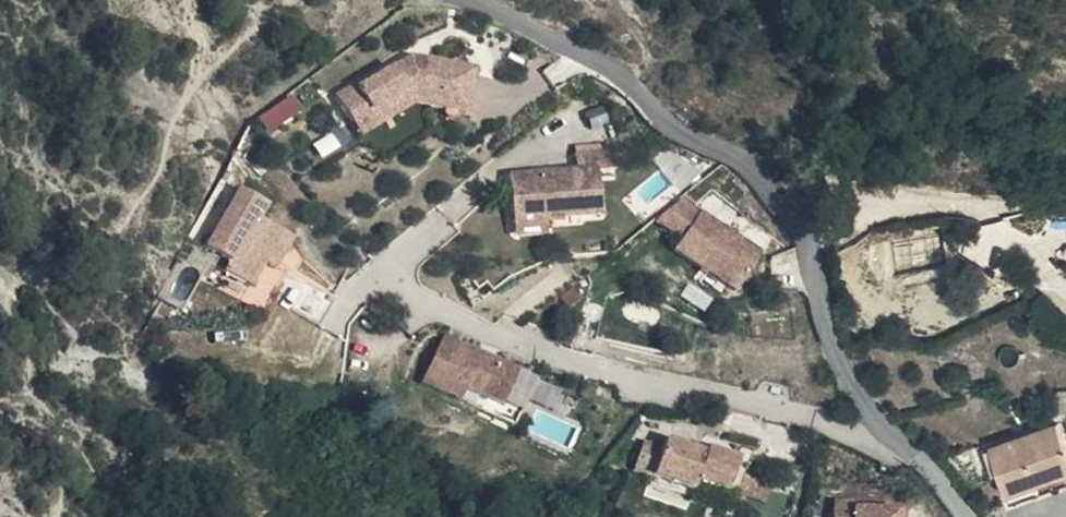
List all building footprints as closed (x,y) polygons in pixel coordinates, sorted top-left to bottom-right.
[(429,66),(428,56),(414,55),(404,61),(408,71),(425,72),(429,66)] [(400,104),(406,110),(419,103),(468,110),(475,63),(428,56),(429,66),(425,72),(408,71),(404,61),(358,89),(354,85),(334,98),(350,123),(369,111),(388,113),(400,104)] [(270,130),(304,108),(294,93),(260,114),(270,130)] [(360,137),(406,110),(400,104),(388,113),(369,111),(350,123),(360,137)] [(545,207),(546,219),(559,217),(608,208),(604,166),(624,162),(620,142),(579,148),(581,164),(515,174),(520,210),(545,207)] [(259,288),(270,262),(286,228),(265,219),(272,204),(239,187),(209,251),(233,264),(230,275),(259,288)] [(765,250),(688,197),(662,219),(687,236),(678,247),(740,287),(765,250)] [(522,224),(546,219),(545,207),(520,210),(522,224)] [(546,219),(522,224),(524,236),(549,232),(546,219)] [(286,228),(270,262),(282,269),(299,233),(286,228)] [(341,294),(312,279),(298,310),(326,324),(341,294)] [(418,385),(481,410),(488,397),(519,410),(533,373),(478,349),(477,353),(438,337),(418,385)] [(488,397),(481,410),(515,422),(519,410),(488,397)] [(1046,422),(1050,484),(1065,479),(1065,449),(1057,418),(1046,422)] [(1050,484),(1046,422),(990,440),(1008,498),(1050,484)] [(694,473),(728,483),(737,452),(702,442),(700,447),(661,436),(659,444),(641,439),(633,468),(651,472),(653,467),(693,478),(694,473)] [(766,493),(771,473),(744,466),(739,485),(766,493)] [(693,478),(653,467),(649,481),(689,491),(693,478)] [(698,481),(694,495),(722,503),(726,489),(698,481)] [(851,506),(852,498),(829,498),(830,516),(896,516),(896,509),(851,506)]
